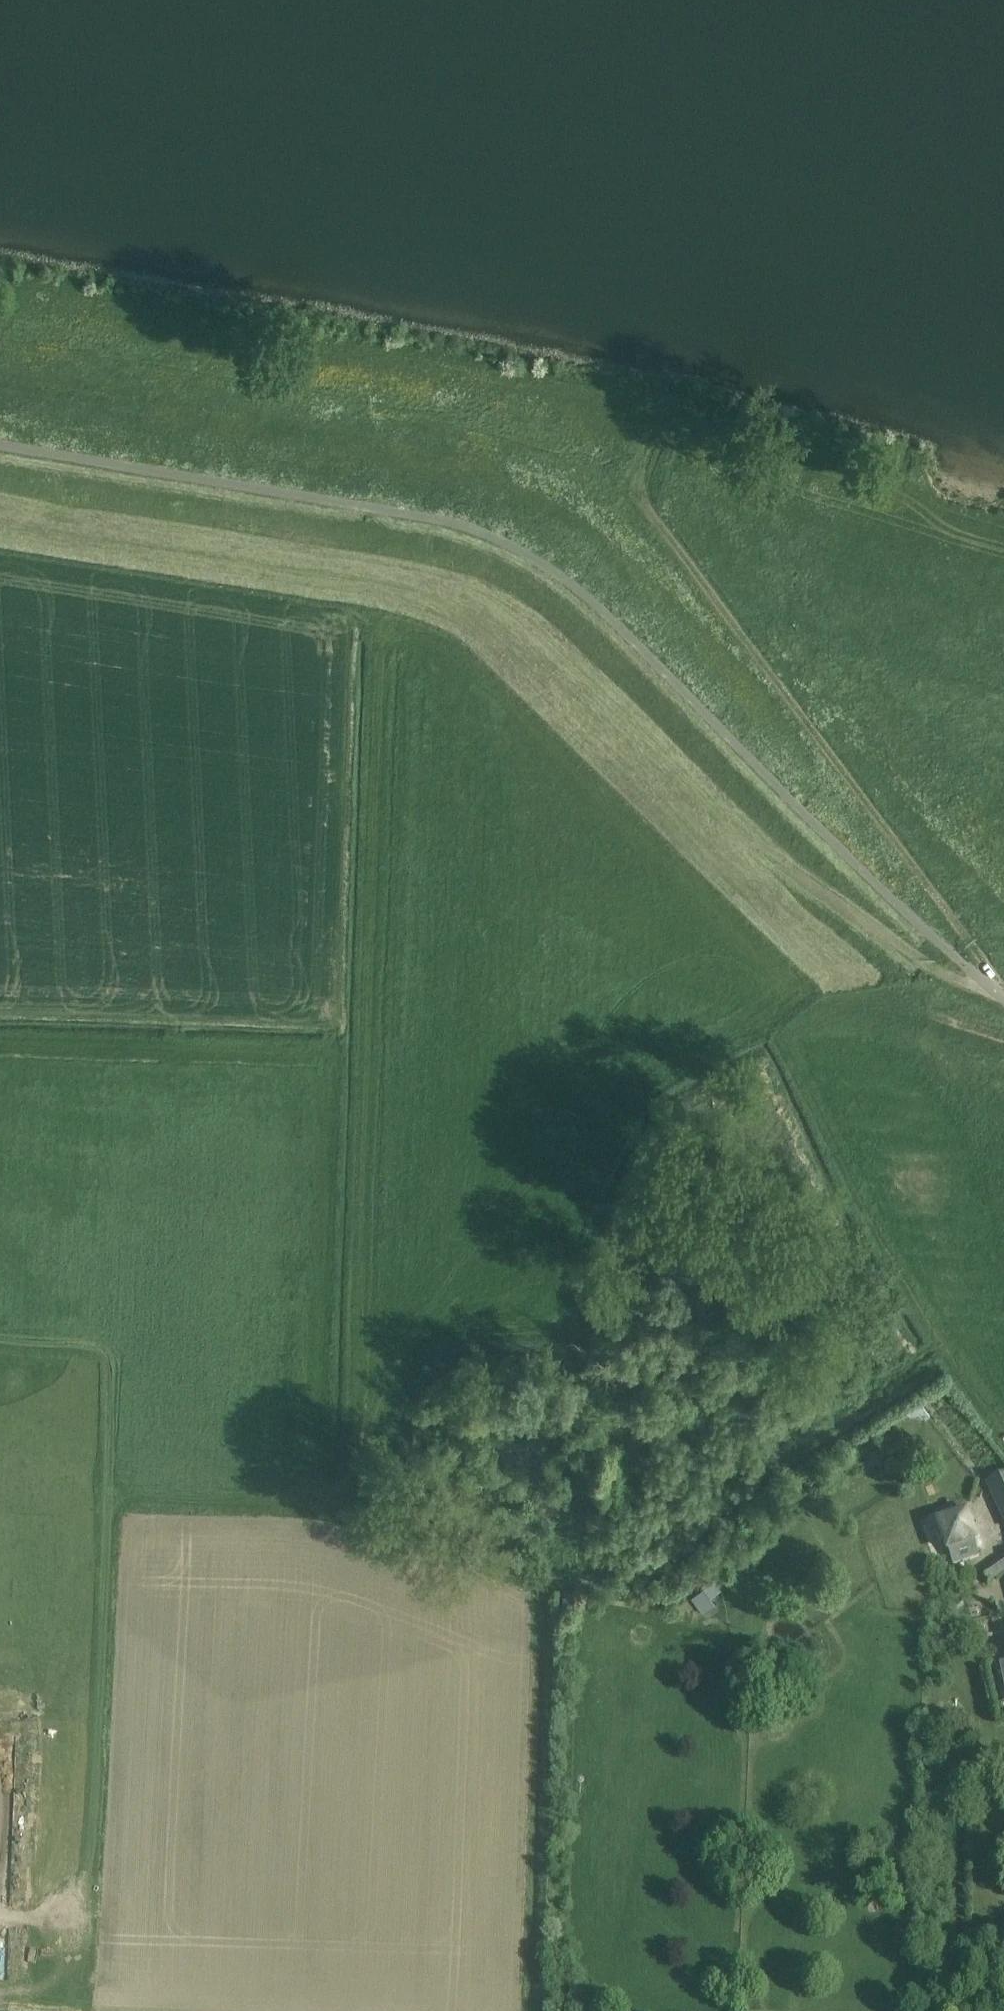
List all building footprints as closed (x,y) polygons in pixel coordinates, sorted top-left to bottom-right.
[(1003,1476),(978,1488),(999,1530),(1003,1528),(1003,1478),(1003,1476)] [(978,1545),(967,1511),(963,1512),(960,1502),(933,1512),(936,1521),(932,1522),(944,1556),(948,1555),(952,1565),(978,1556),(974,1546),(978,1545)] [(978,1572),(987,1584),(1003,1572),(1003,1558),(1002,1555),(978,1572)] [(704,1588),(691,1596),(702,1611),(714,1603),(704,1588)] [(988,1675),(993,1704),(1003,1702),(1003,1686),(1002,1673),(988,1675)]
